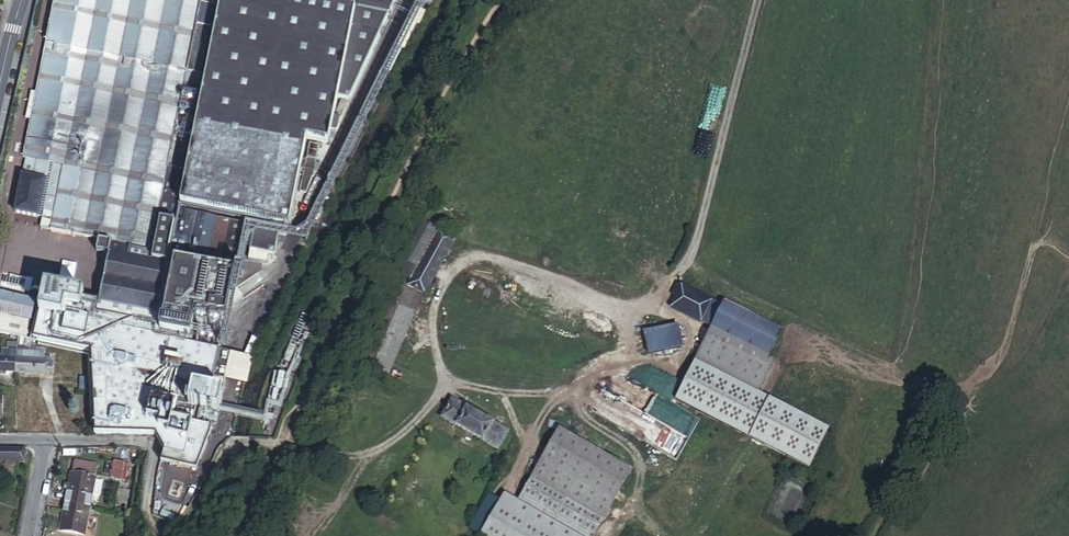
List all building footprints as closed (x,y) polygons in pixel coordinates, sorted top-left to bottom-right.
[(23,155),(24,155),(12,211),(36,216),(37,212),(42,213),(43,211),(52,213),(49,228),(96,238),(94,250),(106,252),(96,300),(79,297),(80,293),(41,284),(29,338),(87,353),(86,437),(149,434),(159,448),(156,460),(192,468),(206,434),(211,411),(215,411),(222,379),(221,379),(227,352),(182,342),(184,337),(187,337),(192,314),(222,320),(242,226),(183,213),(185,207),(287,229),(306,142),(328,147),(338,102),(350,105),(401,0),(57,0),(23,155)] [(422,3),(435,11),(441,0),(423,0),(422,3)] [(429,22),(421,18),(415,29),(421,34),(429,22)] [(349,107),(342,104),(335,118),(342,122),(349,107)] [(312,182),(319,149),(309,147),(298,196),(305,198),(312,182)] [(398,271),(412,280),(440,229),(425,220),(398,271)] [(278,232),(253,227),(246,260),(265,265),(267,256),(272,258),(278,232)] [(379,360),(412,280),(398,271),(383,266),(350,348),(379,360)] [(663,301),(692,317),(701,297),(673,282),(663,301)] [(701,297),(692,317),(704,323),(713,304),(701,297)] [(25,320),(28,305),(0,298),(0,315),(25,320)] [(713,304),(704,323),(762,353),(769,340),(765,338),(769,327),(715,300),(713,304)] [(678,322),(641,335),(648,352),(684,338),(678,322)] [(762,353),(704,323),(687,355),(749,389),(768,356),(762,353)] [(749,389),(687,355),(666,393),(796,466),(819,428),(749,389)] [(14,374),(13,361),(0,361),(0,363),(0,374),(14,374)] [(13,361),(14,374),(39,374),(38,368),(47,369),(47,362),(13,361)] [(503,425),(441,390),(431,408),(491,443),(503,425)] [(551,426),(512,490),(585,535),(626,471),(551,426)] [(19,468),(19,458),(0,457),(0,467),(19,468)] [(108,457),(106,476),(117,477),(119,458),(108,457)] [(66,462),(65,472),(89,474),(90,465),(66,462)] [(65,472),(61,502),(86,504),(89,474),(65,472)] [(123,489),(120,502),(127,503),(130,490),(123,489)] [(471,531),(479,535),(553,535),(491,498),(471,531)] [(86,504),(61,502),(59,530),(83,532),(86,504)]
